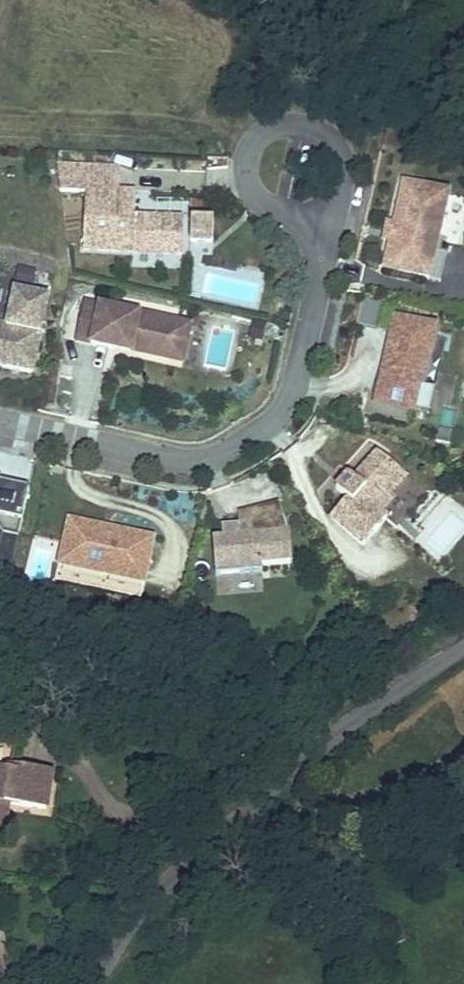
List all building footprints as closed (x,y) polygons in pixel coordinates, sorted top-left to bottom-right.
[(115,170),(54,166),(57,192),(82,193),(80,251),(129,253),(179,256),(181,220),(131,217),(133,194),(114,193),(115,170)] [(433,252),(446,194),(400,183),(390,225),(389,231),(391,232),(389,242),(387,241),(386,242),(380,269),(426,279),(433,252)] [(210,221),(188,220),(187,242),(209,243),(210,221)] [(389,242),(391,232),(389,231),(390,225),(384,224),(380,241),(386,242),(387,241),(389,242)] [(442,283),(449,255),(433,252),(426,279),(442,283)] [(129,253),(128,267),(178,270),(179,256),(129,253)] [(13,281),(30,286),(35,270),(18,265),(13,281)] [(37,376),(44,340),(53,297),(16,290),(9,325),(0,323),(0,369),(37,376)] [(96,303),(82,300),(73,340),(88,343),(96,303)] [(174,320),(96,303),(88,343),(165,360),(174,320)] [(363,304),(358,324),(371,327),(376,307),(363,304)] [(417,387),(429,336),(410,332),(412,322),(391,317),(383,351),(388,352),(386,363),(381,362),(374,393),(387,396),(385,406),(425,415),(431,391),(417,387)] [(189,323),(174,320),(165,360),(180,363),(189,323)] [(429,336),(432,327),(412,322),(410,332),(429,336)] [(431,391),(443,340),(429,336),(417,387),(431,391)] [(385,406),(387,396),(374,393),(371,403),(385,406)] [(386,494),(402,476),(374,451),(351,478),(345,473),(332,488),(343,498),(327,517),(359,545),(383,518),(377,513),(390,497),(386,494)] [(9,571),(27,487),(0,481),(0,532),(1,533),(0,538),(0,569),(9,571)] [(208,537),(212,575),(258,571),(258,564),(288,562),(285,531),(283,532),(275,502),(234,512),(235,523),(217,524),(218,536),(208,537)] [(109,528),(64,518),(63,525),(108,535),(109,528)] [(63,525),(51,580),(137,599),(151,537),(109,528),(108,535),(63,525)] [(1,823),(3,798),(14,799),(51,803),(54,768),(15,764),(15,769),(0,767),(0,822),(1,823)] [(3,798),(1,823),(12,824),(14,799),(3,798)]
